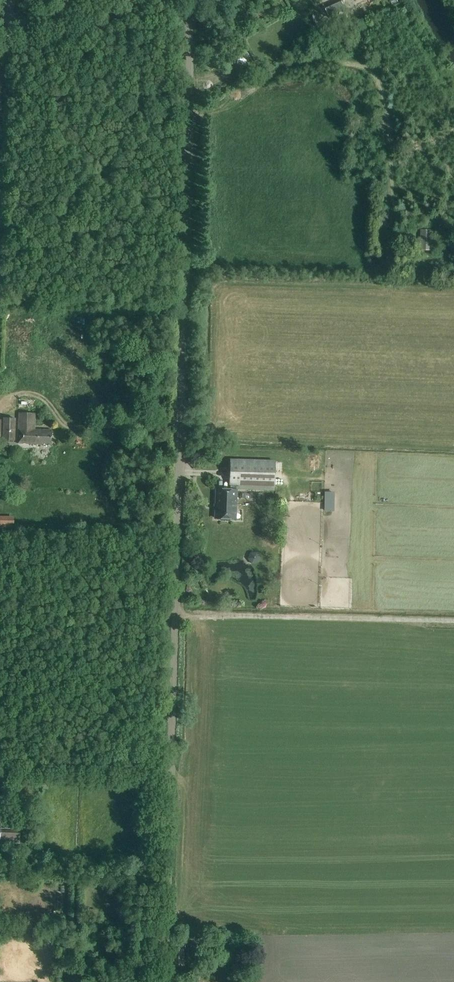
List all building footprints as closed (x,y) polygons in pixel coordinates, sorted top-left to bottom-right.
[(329,16),(345,9),(341,0),(339,0),(324,7),(329,16)] [(321,25),(326,23),(322,13),(316,16),(321,25)] [(420,251),(432,251),(432,231),(421,230),(420,251)] [(18,444),(42,445),(42,444),(51,444),(51,430),(34,430),(34,414),(19,413),(18,444)] [(3,421),(0,421),(0,439),(2,439),(2,441),(14,441),(15,419),(3,419),(3,421)] [(234,519),(236,485),(274,486),(275,462),(230,460),(229,485),(231,485),(231,491),(217,490),(216,518),(234,519)] [(13,529),(13,517),(0,517),(0,529),(13,529)] [(250,552),(251,562),(261,561),(260,551),(250,552)] [(20,830),(0,829),(1,824),(0,824),(0,842),(19,843),(20,830)] [(233,964),(233,976),(243,976),(243,964),(233,964)]
